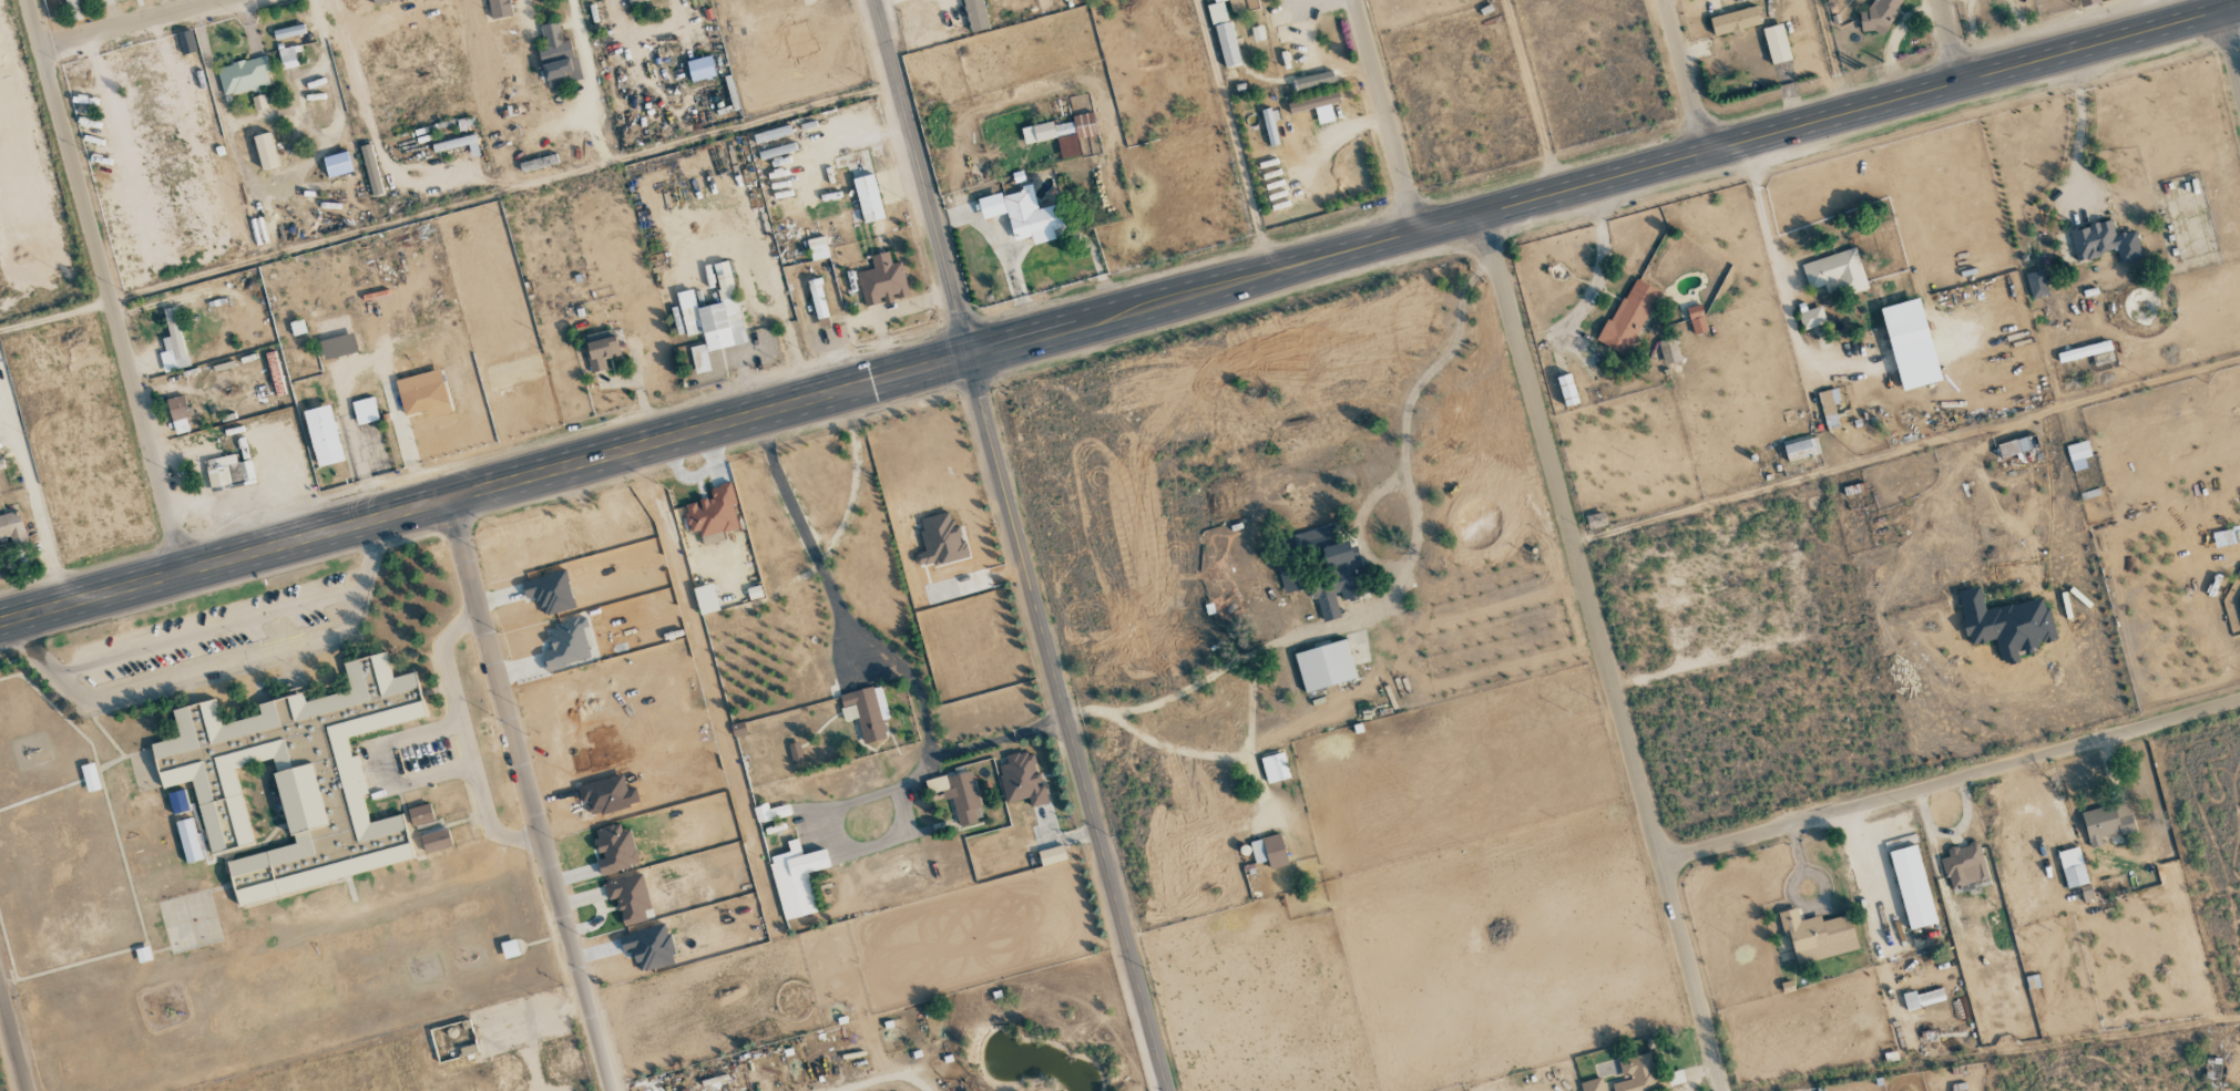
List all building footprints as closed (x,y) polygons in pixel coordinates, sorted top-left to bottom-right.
[(72,22),(82,18),(76,0),(65,0),(72,22)] [(492,19),(513,15),(509,0),(488,0),(492,19)] [(983,0),(963,0),(968,31),(987,29),(983,0)] [(1214,4),(1207,6),(1211,25),(1227,21),(1223,2),(1228,1),(1231,14),(1258,8),(1256,0),(1213,0),(1214,4)] [(1903,0),(1872,0),(1858,24),(1881,38),(1903,0)] [(1761,25),(1757,6),(1709,16),(1713,35),(1761,25)] [(547,88),(581,80),(570,39),(563,40),(558,21),(539,26),(545,47),(538,49),(547,88)] [(1224,67),(1241,64),(1232,21),(1215,25),(1224,67)] [(1770,64),(1790,60),(1783,24),(1762,28),(1770,64)] [(196,51),(190,30),(176,34),(182,55),(196,51)] [(278,49),(281,69),(297,67),(295,47),(278,49)] [(216,67),(223,97),(272,85),(265,56),(216,67)] [(687,61),(690,82),(714,77),(710,56),(687,61)] [(1334,81),(1331,70),(1293,81),(1296,92),(1334,81)] [(1315,108),(1318,124),(1334,121),(1330,104),(1339,102),(1337,93),(1288,103),(1290,114),(1315,108)] [(255,110),(267,107),(263,94),(251,98),(255,110)] [(1279,144),(1273,120),(1278,119),(1276,108),(1262,111),(1269,146),(1279,144)] [(1032,125),(1035,142),(1057,139),(1060,158),(1080,155),(1078,139),(1097,136),(1093,113),(1071,116),(1072,122),(1053,125),(1053,122),(1032,125)] [(278,166),(269,132),(252,137),(262,171),(278,166)] [(372,196),(384,193),(370,144),(359,147),(372,196)] [(352,172),(346,151),(322,158),(328,178),(352,172)] [(852,179),(864,223),(884,218),(872,174),(852,179)] [(977,198),(982,219),(1007,213),(1014,241),(1032,237),(1033,245),(1055,239),(1053,229),(1059,228),(1054,205),(1038,209),(1031,184),(1021,186),(1022,191),(1002,196),(1001,193),(977,198)] [(2141,258),(2135,231),(2115,236),(2111,220),(2068,230),(2076,261),(2117,251),(2120,263),(2141,258)] [(828,258),(824,237),(807,240),(811,261),(828,258)] [(1801,263),(1809,290),(1847,279),(1851,294),(1868,290),(1856,248),(1801,263)] [(865,307),(909,296),(900,261),(891,264),(888,252),(870,256),(873,269),(856,273),(865,307)] [(677,293),(686,337),(702,334),(704,344),(690,347),(695,374),(710,371),(706,351),(745,343),(729,261),(713,264),(721,303),(696,308),(692,290),(677,293)] [(2025,274),(2032,299),(2048,294),(2041,270),(2025,274)] [(1658,291),(1631,277),(1599,343),(1626,356),(1658,291)] [(827,318),(820,278),(808,280),(815,320),(827,318)] [(1880,309),(1891,349),(1930,338),(1918,298),(1880,309)] [(1686,308),(1693,334),(1708,331),(1701,304),(1686,308)] [(1826,323),(1821,306),(1798,313),(1803,330),(1826,323)] [(189,367),(174,307),(162,310),(169,337),(161,339),(164,352),(158,353),(163,373),(189,367)] [(357,352),(349,314),(314,321),(322,360),(357,352)] [(607,369),(604,360),(620,356),(613,331),(584,338),(593,372),(607,369)] [(1663,365),(1681,361),(1676,338),(1659,341),(1663,365)] [(2112,350),(2109,340),(2057,353),(2059,364),(2112,350)] [(450,412),(439,369),(395,380),(404,417),(426,411),(427,418),(450,412)] [(1578,403),(1570,374),(1556,377),(1564,407),(1578,403)] [(1835,405),(1840,405),(1838,389),(1820,391),(1824,429),(1838,427),(1835,405)] [(187,431),(184,419),(190,417),(185,395),(168,399),(175,434),(187,431)] [(379,420),(373,397),(351,402),(357,426),(379,420)] [(316,467),(343,461),(330,405),(303,411),(316,467)] [(2000,459),(2032,450),(2028,436),(1996,445),(2000,459)] [(1820,454),(1816,437),(1783,445),(1788,462),(1820,454)] [(2086,468),(2084,459),(2091,457),(2087,440),(2066,446),(2073,472),(2086,468)] [(210,490),(254,482),(250,460),(237,463),(235,454),(204,460),(210,490)] [(737,526),(732,504),(735,503),(730,482),(709,488),(712,496),(697,500),(697,502),(683,505),(691,537),(737,526)] [(920,518),(922,530),(919,530),(924,552),(914,554),(916,566),(932,563),(933,566),(965,558),(954,510),(920,518)] [(19,512),(0,516),(0,539),(23,535),(19,512)] [(1589,529),(1606,525),(1603,512),(1586,516),(1589,529)] [(1314,588),(1321,621),(1341,617),(1338,603),(1354,599),(1348,569),(1360,566),(1355,542),(1322,548),(1326,566),(1333,564),(1337,583),(1314,588)] [(1285,593),(1301,588),(1299,583),(1295,584),(1289,565),(1277,569),(1285,593)] [(1984,611),(1979,587),(1956,592),(1968,647),(1996,641),(2001,667),(2020,663),(2018,656),(2040,651),(2038,644),(2055,640),(2046,597),(1984,611)] [(1304,692),(1356,679),(1346,639),(1294,653),(1304,692)] [(151,747),(163,789),(190,781),(211,856),(256,843),(235,770),(273,759),(297,843),(226,864),(239,908),(415,858),(402,815),(368,824),(359,794),(369,792),(359,755),(351,758),(346,739),(426,716),(412,672),(392,678),(386,653),(344,666),(350,691),(306,704),(303,693),(259,707),(262,714),(222,725),(214,700),(171,713),(178,739),(151,747)] [(889,718),(881,684),(838,695),(844,722),(856,719),(862,743),(886,737),(882,720),(889,718)] [(793,762),(802,759),(797,742),(788,744),(793,762)] [(1047,803),(1043,783),(1040,783),(1032,750),(1005,757),(1007,763),(997,765),(1006,803),(1028,797),(1031,807),(1047,803)] [(1267,784),(1290,778),(1283,752),(1260,758),(1267,784)] [(925,780),(928,794),(941,791),(943,799),(951,797),(958,826),(976,822),(973,808),(980,806),(971,770),(925,780)] [(2090,848),(2102,845),(2100,837),(2109,835),(2112,844),(2121,841),(2120,836),(2136,832),(2128,801),(2081,813),(2090,848)] [(433,820),(428,803),(407,809),(412,826),(433,820)] [(753,806),(757,823),(791,815),(789,804),(768,809),(767,803),(753,806)] [(600,875),(639,865),(629,829),(621,831),(619,823),(593,830),(600,859),(596,860),(600,875)] [(420,835),(425,854),(452,846),(447,828),(420,835)] [(1267,860),(1270,869),(1288,864),(1279,833),(1249,841),(1255,864),(1267,860)] [(783,920),(816,912),(807,872),(829,867),(824,848),(801,854),(797,838),(787,841),(789,852),(769,857),(783,920)] [(1989,878),(1978,841),(1946,850),(1948,857),(1940,859),(1950,890),(1989,878)] [(1888,851),(1909,930),(1936,923),(1916,844),(1888,851)] [(1037,851),(1040,866),(1066,861),(1063,845),(1037,851)] [(2088,883),(2078,846),(2057,852),(2067,888),(2088,883)] [(608,900),(615,898),(622,926),(653,918),(641,874),(603,884),(608,900)] [(1777,912),(1783,939),(1790,938),(1796,964),(1858,950),(1850,914),(1821,921),(1820,915),(1799,920),(1796,908),(1777,912)] [(618,936),(623,953),(632,951),(638,972),(676,962),(665,923),(618,936)] [(1945,1000),(1942,988),(1916,995),(1915,990),(1902,994),(1906,1010),(1945,1000)] [(1623,1081),(1611,1084),(1613,1090),(1655,1090),(1685,1083),(1682,1069),(1663,1074),(1664,1078),(1657,1080),(1650,1052),(1618,1060),(1623,1081)] [(1600,1077),(1579,1083),(1581,1090),(1604,1090),(1600,1077)]
